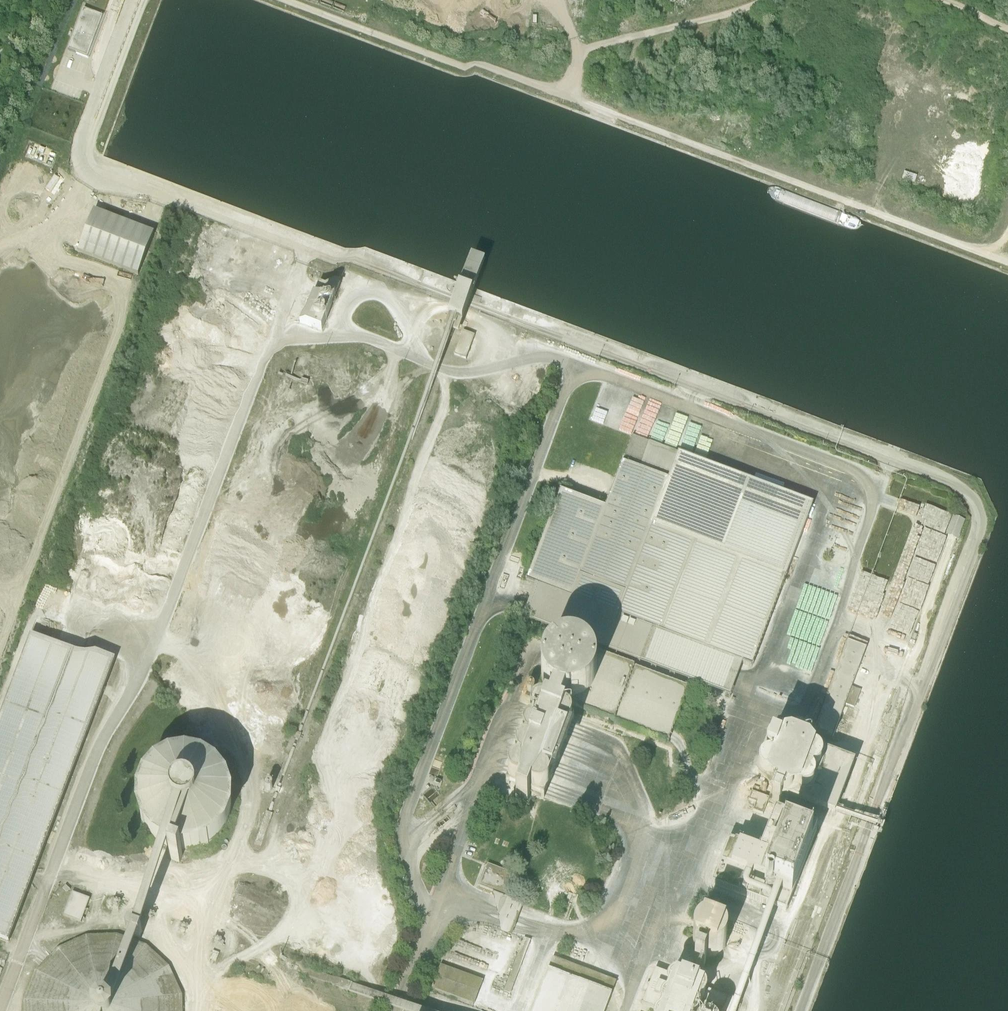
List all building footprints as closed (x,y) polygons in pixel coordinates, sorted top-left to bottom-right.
[(68,52),(87,59),(103,14),(84,6),(68,52)] [(737,122),(737,131),(751,132),(751,123),(737,122)] [(762,124),(757,137),(763,140),(768,127),(762,124)] [(731,152),(729,157),(746,165),(752,167),(754,162),(758,151),(753,149),(748,160),(731,152)] [(79,255),(139,278),(156,235),(95,212),(79,255)] [(299,328),(322,338),(341,290),(318,281),(299,328)] [(463,339),(455,363),(466,367),(475,344),(463,339)] [(605,394),(593,428),(604,431),(608,418),(608,419),(610,414),(605,412),(607,405),(612,407),(615,398),(605,394)] [(609,435),(635,440),(639,419),(627,417),(630,404),(616,401),(609,435)] [(535,592),(523,626),(573,645),(580,648),(586,650),(628,666),(672,683),(729,704),(742,670),(751,674),(753,668),(785,583),(812,512),(711,474),(678,461),(632,444),(622,471),(605,516),(560,499),(526,589),(535,592)] [(952,526),(945,546),(951,548),(958,550),(965,531),(958,529),(952,526)] [(118,667),(32,635),(0,721),(0,946),(13,951),(118,667)] [(584,656),(586,650),(580,648),(573,645),(571,651),(584,656)] [(844,711),(851,694),(865,655),(847,648),(813,738),(832,745),(844,711)] [(570,708),(569,712),(613,729),(667,749),(688,695),(634,675),(610,666),(598,661),(594,671),(596,677),(596,684),(594,692),(589,700),(583,705),(574,708),(570,708)] [(851,694),(844,711),(854,714),(860,697),(851,694)] [(522,774),(520,794),(516,804),(527,809),(531,799),(542,782),(544,783),(552,786),(567,745),(558,742),(561,732),(565,722),(561,720),(566,709),(559,707),(553,704),(549,716),(544,714),(541,724),(534,744),(533,744),(529,754),(530,754),(522,774)] [(727,708),(724,717),(742,722),(744,713),(727,708)] [(541,724),(544,714),(541,714),(537,715),(533,718),(531,721),(530,725),(531,729),(533,730),(532,734),(529,735),(525,737),(523,741),(523,746),(524,749),(525,751),(524,753),(522,754),(518,757),(516,761),(516,765),(517,769),(519,772),(521,773),(518,773),(514,775),(510,778),(508,782),(509,787),(511,792),(514,794),(517,794),(520,794),(522,774),(530,754),(529,754),(533,744),(534,744),(541,724)] [(757,776),(757,779),(757,782),(759,784),(761,787),(764,788),(770,795),(771,796),(774,802),(771,810),(779,813),(782,805),(823,817),(834,821),(842,798),(843,794),(844,793),(849,780),(850,775),(852,770),(809,756),(804,750),(798,746),(789,746),(787,746),(782,747),(781,747),(779,752),(772,749),(771,748),(765,762),(774,765),(772,769),(768,767),(765,767),(763,768),(761,770),(758,773),(757,776)] [(224,834),(232,828),(221,794),(203,770),(172,769),(167,776),(144,784),(141,844),(145,847),(145,848),(140,856),(146,852),(146,844),(151,844),(153,850),(162,835),(180,845),(175,849),(174,870),(213,856),(214,842),(208,844),(209,847),(206,852),(198,851),(200,848),(196,849),(190,845),(190,837),(199,822),(202,825),(204,822),(224,834)] [(751,798),(749,807),(756,809),(753,817),(763,820),(768,804),(760,801),(751,798)] [(728,846),(711,891),(785,919),(816,836),(774,821),(759,859),(739,852),(739,851),(735,849),(728,846)] [(507,904),(511,892),(508,891),(512,880),(487,871),(479,892),(495,898),(495,899),(507,904)] [(511,892),(507,904),(523,910),(526,898),(511,892)] [(73,899),(67,923),(85,928),(92,904),(73,899)] [(507,904),(495,899),(493,899),(497,918),(501,938),(511,942),(518,926),(523,910),(507,904)] [(183,997),(167,970),(143,951),(113,943),(82,947),(55,962),(36,987),(29,1010),(184,1010),(183,997)] [(523,946),(504,998),(510,1000),(531,947),(524,944),(523,946)] [(535,1010),(607,1010),(612,999),(616,987),(553,963),(548,975),(535,1010)] [(696,964),(694,970),(703,974),(705,968),(696,964)] [(440,971),(432,995),(474,1010),(483,987),(440,971)] [(642,1010),(645,1010),(665,1010),(675,984),(680,985),(681,984),(677,983),(674,983),(671,985),(672,982),(655,975),(642,1010)] [(704,1007),(715,1010),(739,1010),(740,1008),(707,995),(706,999),(706,1002),(704,1007)]
